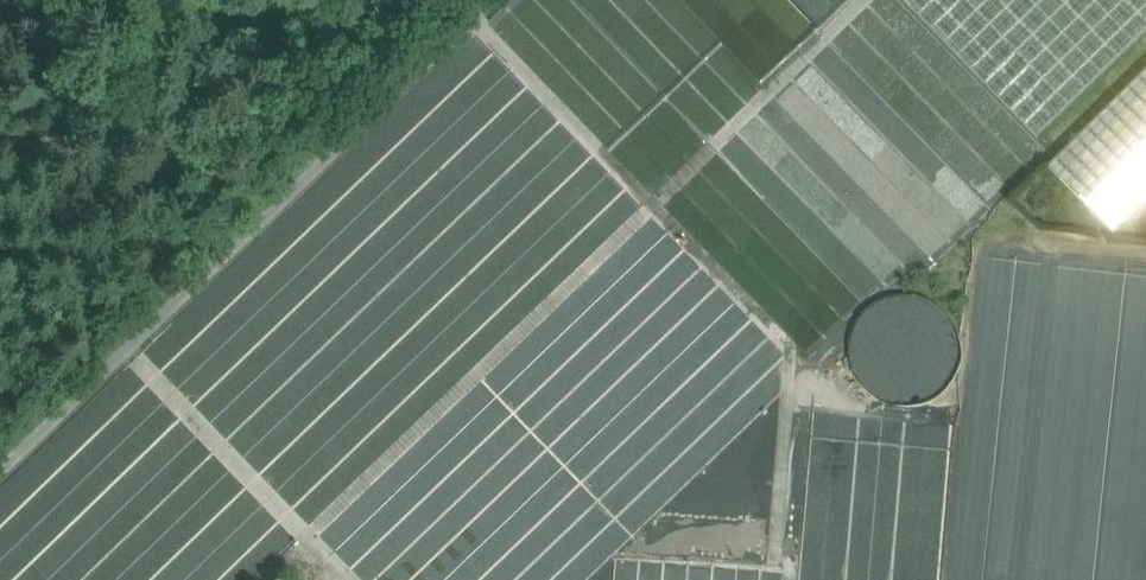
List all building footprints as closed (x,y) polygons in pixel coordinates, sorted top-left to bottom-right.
[(1037,138),(1145,33),(1145,0),(903,0),(1037,138)] [(1048,167),(1114,233),(1145,201),(1145,69),(1048,167)] [(870,399),(913,399),(913,398),(946,398),(946,305),(876,305),(876,349),(870,349),(870,399)] [(730,565),(634,565),(634,576),(628,576),(629,579),(730,579),(730,565)]
